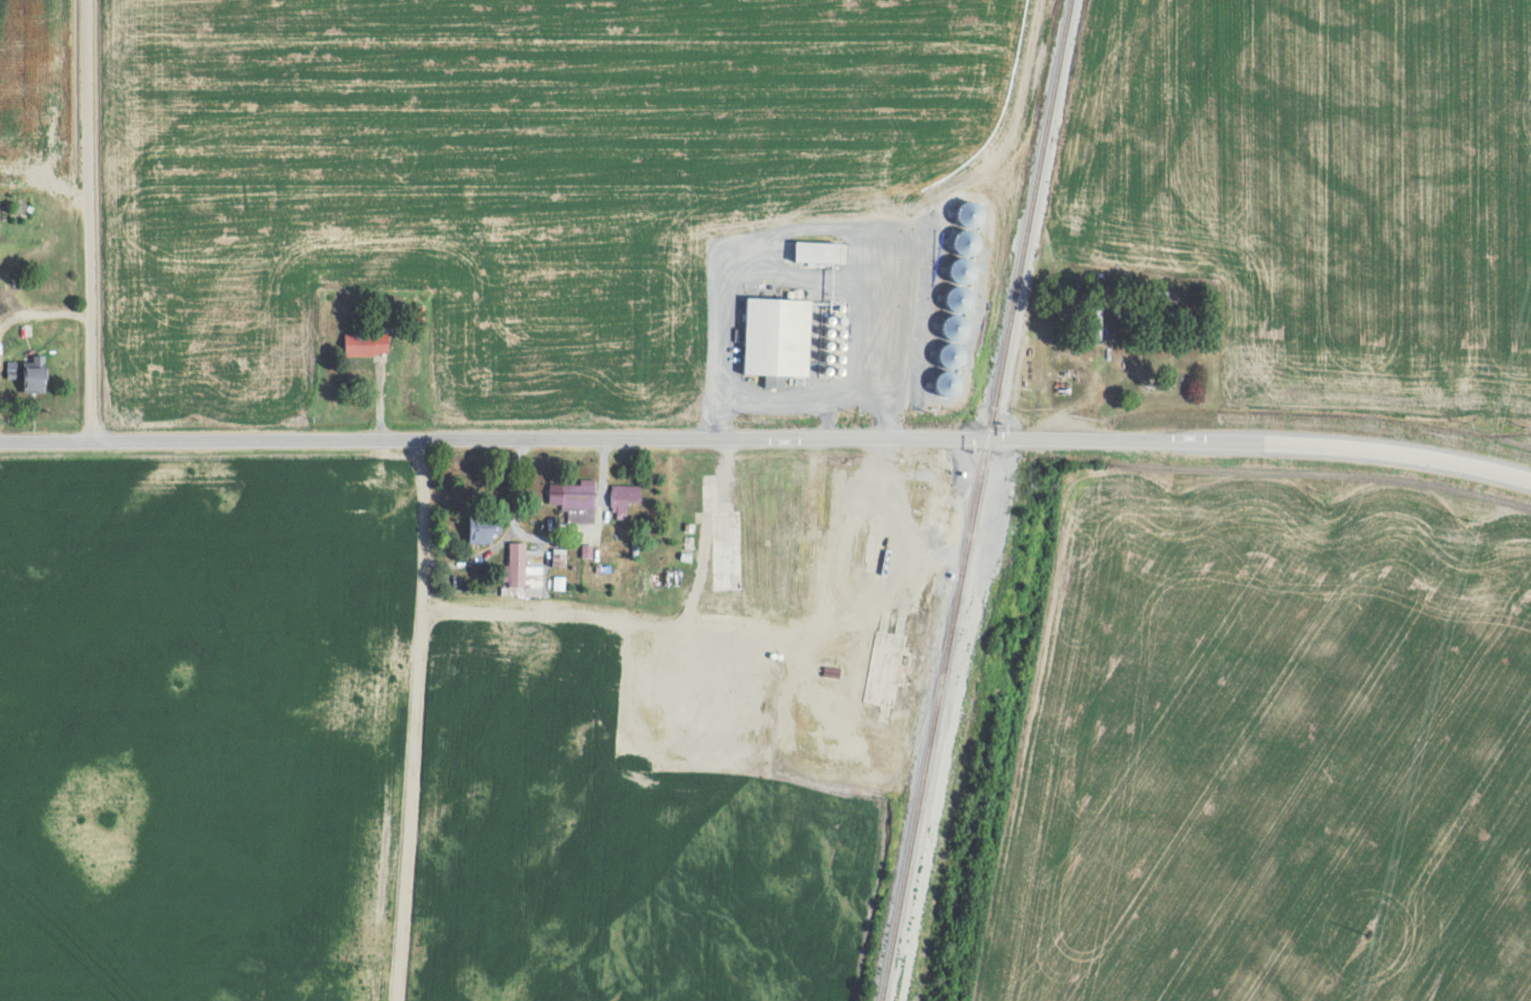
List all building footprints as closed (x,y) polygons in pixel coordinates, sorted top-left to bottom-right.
[(794,239),(836,241),(836,259),(794,257),(794,239)] [(746,295),(809,298),(806,373),(743,370),(746,295)] [(1101,299),(1100,336),(1079,335),(1080,298),(1101,299)] [(18,322),(30,322),(30,334),(18,334),(18,322)] [(345,331),(386,331),(386,350),(371,350),(371,353),(345,353),(345,331)] [(22,360),(31,360),(31,353),(43,353),(43,389),(22,389),(22,360)] [(6,359),(15,359),(15,376),(6,376),(6,359)] [(567,504),(561,503),(562,482),(580,483),(580,477),(594,478),(593,505),(581,504),(580,518),(566,517),(567,504)] [(610,488),(640,489),(639,499),(626,499),(625,509),(610,508),(610,488)] [(786,503),(803,503),(804,535),(786,536),(786,503)] [(490,530),(490,541),(468,541),(468,510),(490,510),(490,520),(499,520),(499,530),(490,530)] [(603,510),(614,510),(614,522),(603,521),(603,510)] [(523,541),(522,583),(509,583),(509,541),(523,541)] [(737,541),(738,586),(713,586),(712,541),(737,541)] [(580,559),(592,559),(591,545),(580,545),(580,559)] [(819,747),(848,751),(846,767),(817,763),(819,747)]
